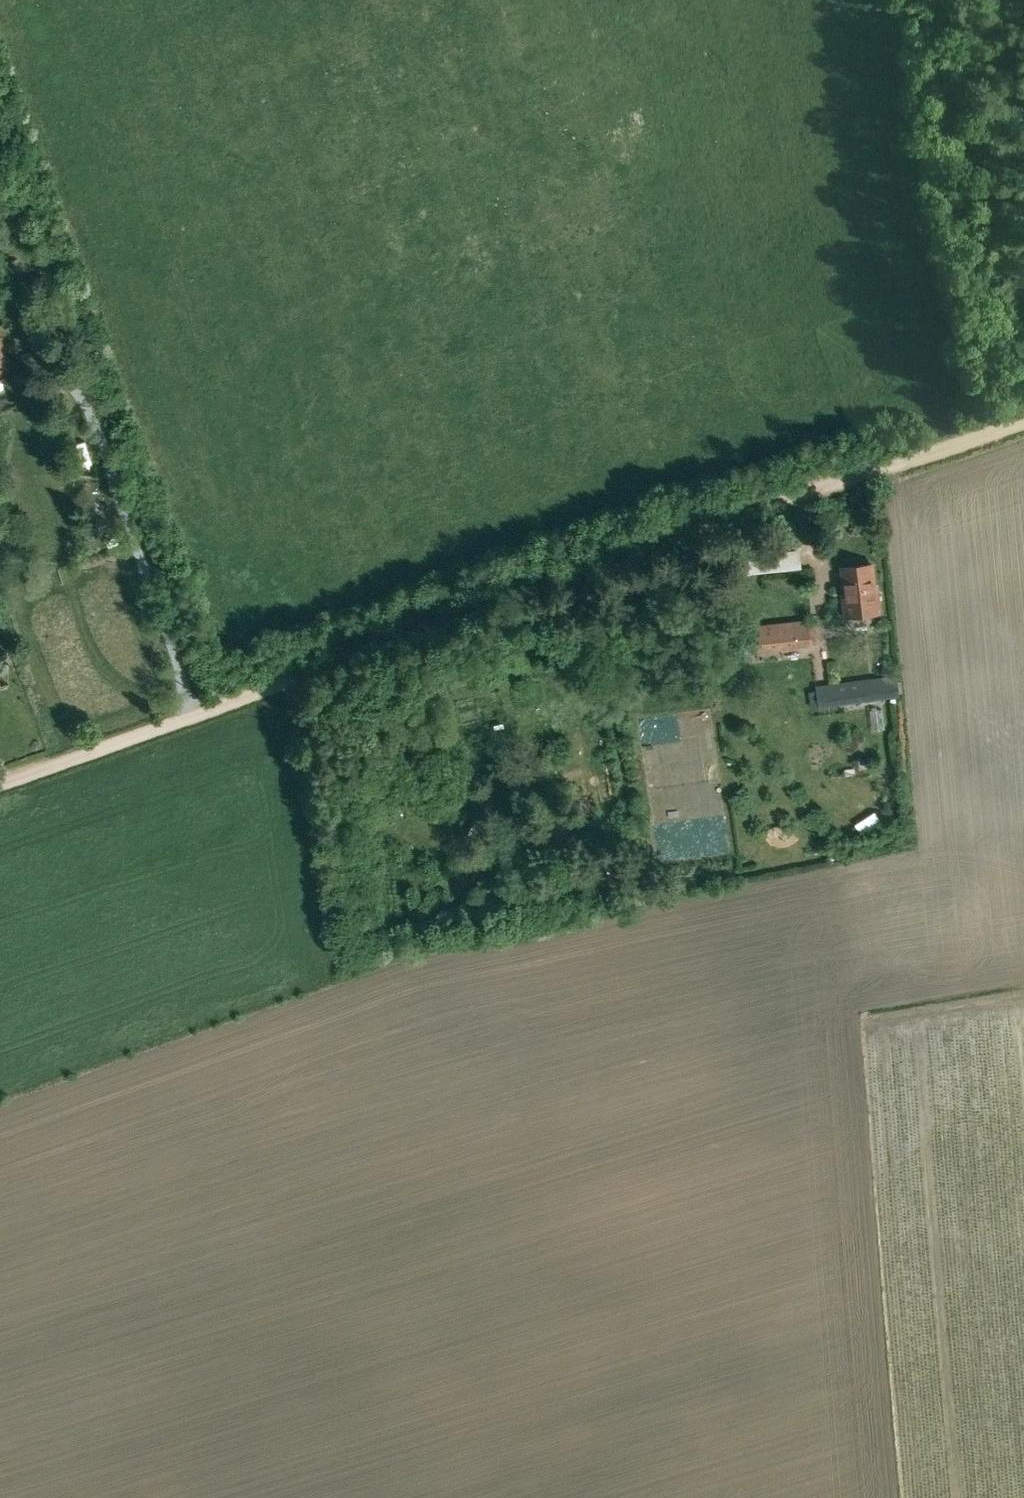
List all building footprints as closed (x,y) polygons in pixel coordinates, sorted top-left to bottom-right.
[(47,326),(65,319),(66,319),(62,309),(61,310),(44,316),(47,326)] [(778,548),(779,560),(797,559),(796,547),(778,548)] [(845,586),(843,587),(847,615),(879,611),(876,584),(874,584),(871,562),(842,566),(845,586)] [(811,647),(808,621),(746,627),(749,653),(811,647)] [(896,676),(816,687),(818,709),(899,698),(896,676)]
